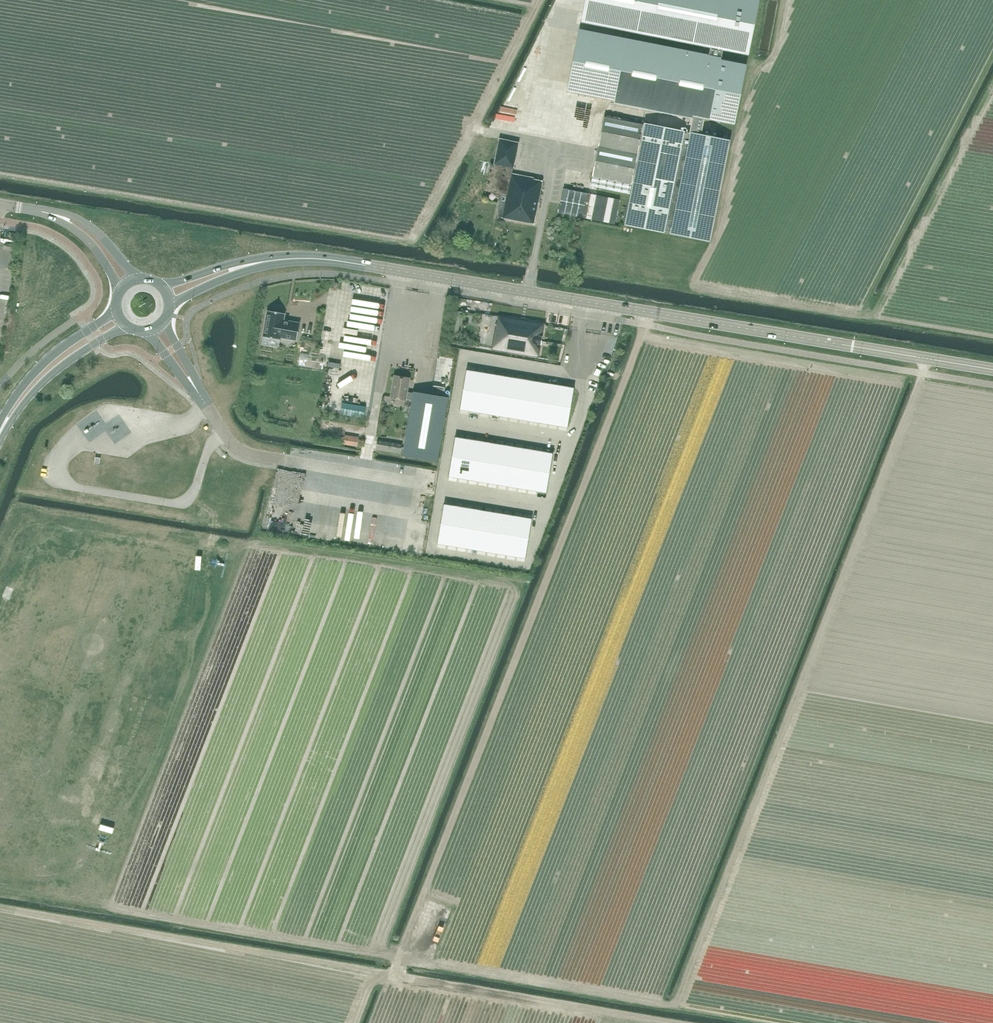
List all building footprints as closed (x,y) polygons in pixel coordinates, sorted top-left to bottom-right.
[(581,19),(640,31),(710,45),(708,57),(720,59),(722,48),(747,52),(758,0),(585,0),(581,19)] [(733,124),(745,64),(720,59),(708,57),(579,31),(579,32),(567,91),(693,116),(691,126),(690,130),(689,133),(701,135),(702,133),(703,126),(704,118),(719,121),(733,124)] [(555,97),(550,129),(591,135),(595,104),(569,100),(568,105),(565,104),(566,99),(555,97)] [(508,115),(509,105),(502,104),(501,114),(508,115)] [(592,176),(633,184),(673,191),(678,162),(684,133),(684,132),(603,117),(592,176)] [(684,133),(678,162),(673,191),(665,231),(710,240),(730,142),(684,133)] [(519,143),(500,139),(494,164),(491,163),(485,191),(501,194),(498,210),(499,211),(498,217),(534,224),(542,181),(533,180),(534,178),(512,174),(519,143)] [(665,231),(673,191),(633,184),(625,223),(665,231)] [(588,193),(563,188),(558,213),(583,218),(588,193)] [(620,200),(591,194),(586,218),(615,224),(620,200)] [(385,299),(385,294),(359,289),(358,294),(368,295),(365,311),(382,314),(384,308),(370,305),(372,296),(385,299)] [(268,310),(263,337),(267,337),(280,340),(281,337),(297,340),(300,323),(296,322),(289,321),(285,320),(284,320),(285,313),(268,310)] [(496,325),(492,349),(539,357),(539,352),(541,346),(544,324),(499,316),(498,325),(496,325)] [(367,321),(366,325),(380,329),(381,324),(367,321)] [(301,353),(299,365),(315,368),(323,370),(325,357),(317,355),(301,353)] [(551,360),(550,366),(560,368),(561,362),(551,360)] [(466,370),(463,390),(473,391),(476,372),(466,370)] [(476,372),(473,391),(483,393),(486,373),(476,372)] [(486,373),(483,393),(492,395),(496,375),(486,373)] [(496,375),(492,395),(502,396),(506,377),(496,375)] [(408,392),(410,378),(394,376),(391,397),(406,400),(407,398),(412,399),(403,454),(438,460),(449,397),(414,391),(413,393),(408,392)] [(506,377),(502,396),(512,398),(515,378),(506,377)] [(515,378),(512,398),(522,400),(525,380),(515,378)] [(356,379),(338,398),(342,403),(361,383),(356,379)] [(525,380),(522,400),(532,401),(535,381),(525,380)] [(535,381),(532,401),(542,403),(545,383),(535,381)] [(545,383),(542,403),(552,404),(555,385),(545,383)] [(555,385),(552,404),(561,406),(565,386),(555,385)] [(565,386),(561,406),(571,408),(575,388),(565,386)] [(463,390),(459,409),(469,411),(473,391),(463,390)] [(473,391),(469,411),(479,413),(483,393),(473,391)] [(483,393),(479,413),(489,414),(492,395),(483,393)] [(492,395),(489,414),(499,416),(502,396),(492,395)] [(502,396),(499,416),(509,418),(512,398),(502,396)] [(512,398),(509,418),(519,419),(522,400),(512,398)] [(522,400),(519,419),(529,421),(532,401),(522,400)] [(532,401),(529,421),(538,423),(542,403),(532,401)] [(542,403),(538,423),(548,424),(552,404),(542,403)] [(552,404),(548,424),(558,426),(561,406),(552,404)] [(561,406),(558,426),(568,427),(571,408),(561,406)] [(101,410),(94,415),(98,419),(104,415),(101,410)] [(355,446),(357,439),(343,436),(341,443),(355,446)] [(455,437),(452,457),(461,458),(465,439),(455,437)] [(465,439),(461,458),(471,460),(475,440),(465,439)] [(402,454),(404,445),(376,440),(374,449),(402,454)] [(475,440),(471,460),(481,462),(484,442),(475,440)] [(484,442),(481,462),(491,463),(494,444),(484,442)] [(494,444),(491,463),(501,465),(504,445),(494,444)] [(504,445),(501,465),(511,467),(514,447),(504,445)] [(514,447),(511,467),(521,468),(524,449),(514,447)] [(524,449),(521,468),(531,470),(534,450),(524,449)] [(534,450),(531,470),(540,472),(544,452),(534,450)] [(544,452),(540,472),(550,473),(554,453),(544,452)] [(450,467),(448,476),(458,478),(461,458),(452,457),(450,467)] [(461,458),(458,478),(468,480),(471,460),(461,458)] [(471,460),(468,480),(478,481),(481,462),(471,460)] [(481,462),(478,481),(488,483),(491,463),(481,462)] [(491,463),(488,483),(498,485),(501,465),(491,463)] [(501,465),(498,485),(508,486),(511,467),(501,465)] [(511,467),(508,486),(517,488),(521,468),(511,467)] [(521,468),(517,488),(527,490),(531,470),(521,468)] [(531,470),(527,490),(537,491),(540,472),(531,470)] [(540,472),(537,491),(547,493),(549,483),(550,473),(540,472)] [(444,504),(440,524),(450,525),(454,506),(444,504)] [(454,506),(450,525),(460,527),(463,507),(454,506)] [(463,507),(460,527),(470,529),(473,509),(463,507)] [(473,509),(470,529),(480,530),(483,511),(473,509)] [(483,511),(480,530),(490,532),(493,512),(483,511)] [(493,512),(490,532),(500,534),(503,514),(493,512)] [(503,514),(500,534),(510,535),(513,516),(503,514)] [(513,516),(510,535),(519,537),(523,517),(513,516)] [(523,517),(519,537),(529,539),(533,519),(523,517)] [(440,524),(437,544),(447,545),(450,525),(440,524)] [(450,525),(447,545),(457,547),(460,527),(450,525)] [(460,527),(457,547),(467,548),(470,529),(460,527)] [(470,529),(467,548),(477,550),(480,530),(470,529)] [(480,530),(477,550),(486,552),(490,532),(480,530)] [(490,532),(486,552),(496,553),(500,534),(490,532)] [(500,534),(496,553),(506,555),(510,535),(500,534)] [(510,535),(506,555),(516,557),(519,537),(510,535)] [(519,537),(516,557),(526,558),(529,539),(519,537)] [(450,915),(455,906),(444,902),(440,911),(450,915)]
